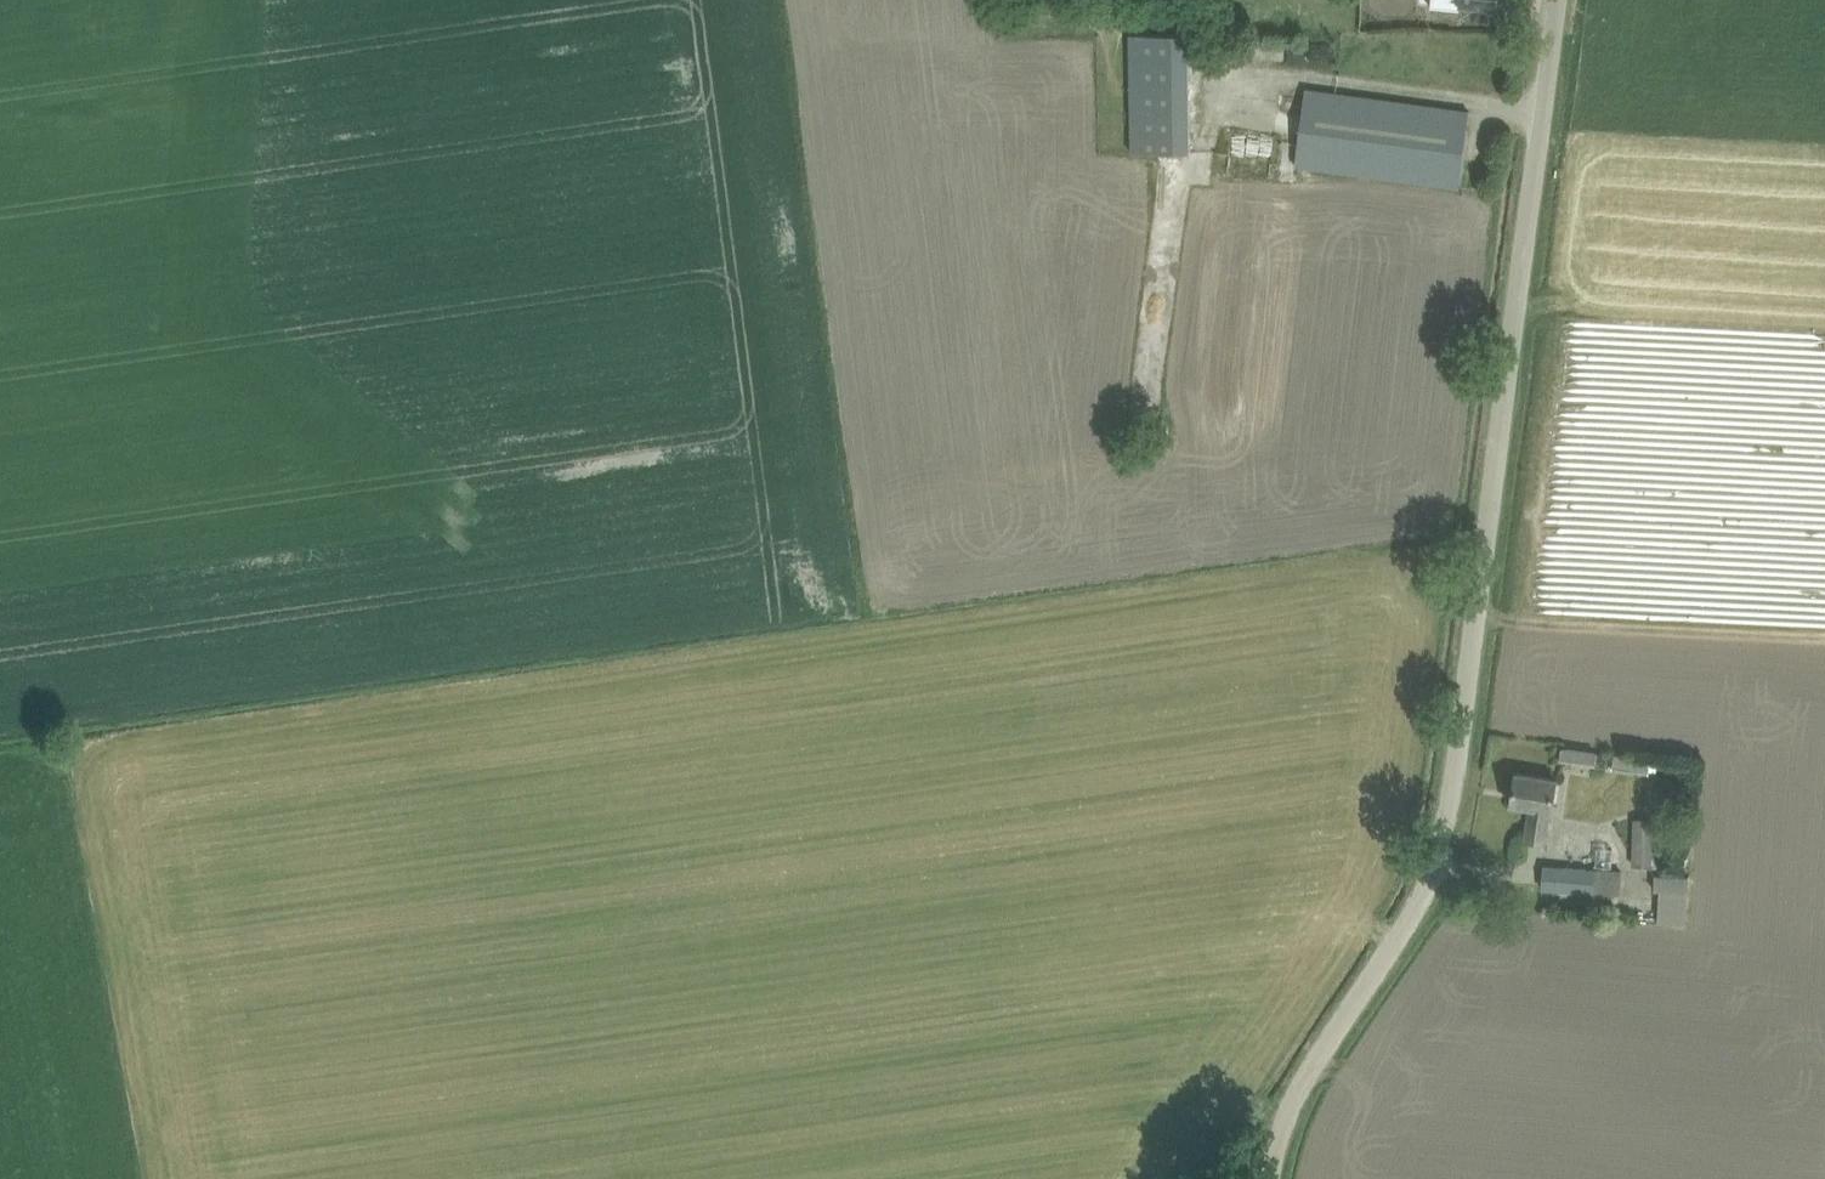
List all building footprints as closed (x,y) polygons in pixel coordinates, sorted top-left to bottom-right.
[(1431,6),(1460,9),(1460,5),(1473,6),(1498,8),(1498,0),(1432,0),(1431,6)] [(1190,151),(1190,32),(1128,34),(1130,151),(1190,151)] [(1469,111),(1306,90),(1296,166),(1459,188),(1469,111)] [(1595,764),(1595,763),(1597,753),(1562,747),(1561,758),(1595,764)] [(1649,774),(1650,766),(1650,765),(1651,758),(1639,757),(1614,753),(1614,756),(1612,766),(1612,768),(1649,774)] [(1671,772),(1660,776),(1666,794),(1677,791),(1671,772)] [(1547,841),(1556,779),(1516,773),(1511,804),(1531,807),(1526,837),(1547,841)] [(1662,846),(1662,825),(1653,825),(1653,818),(1635,818),(1633,864),(1651,865),(1666,866),(1666,852),(1652,851),(1652,845),(1662,846)] [(1613,842),(1597,841),(1596,855),(1565,852),(1564,866),(1544,864),(1542,886),(1620,893),(1622,869),(1611,868),(1613,842)] [(1688,923),(1688,892),(1688,890),(1689,876),(1654,875),(1654,889),(1659,889),(1659,919),(1659,923),(1688,923)]
